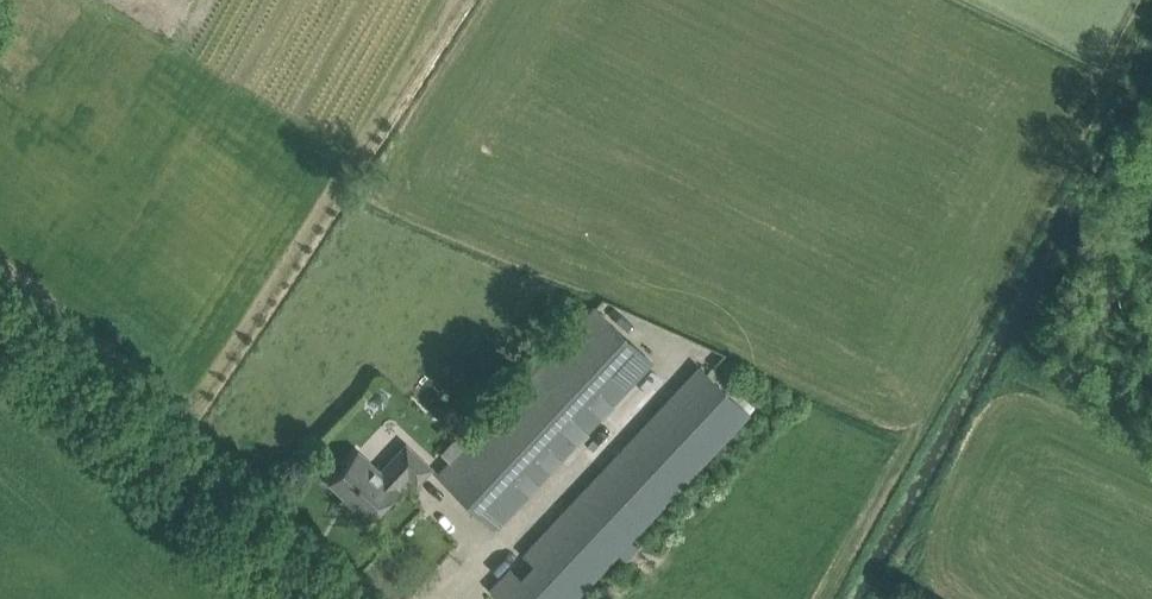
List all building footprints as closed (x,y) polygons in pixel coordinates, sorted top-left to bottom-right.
[(496,528),(647,366),(651,361),(594,307),(438,474),(496,528)] [(537,567),(524,581),(510,568),(491,589),(502,598),(573,598),(748,412),(699,365),(523,554),(537,567)] [(330,480),(352,501),(348,505),(366,522),(397,488),(396,487),(408,474),(417,482),(431,467),(405,443),(382,468),(360,447),(330,480)]
